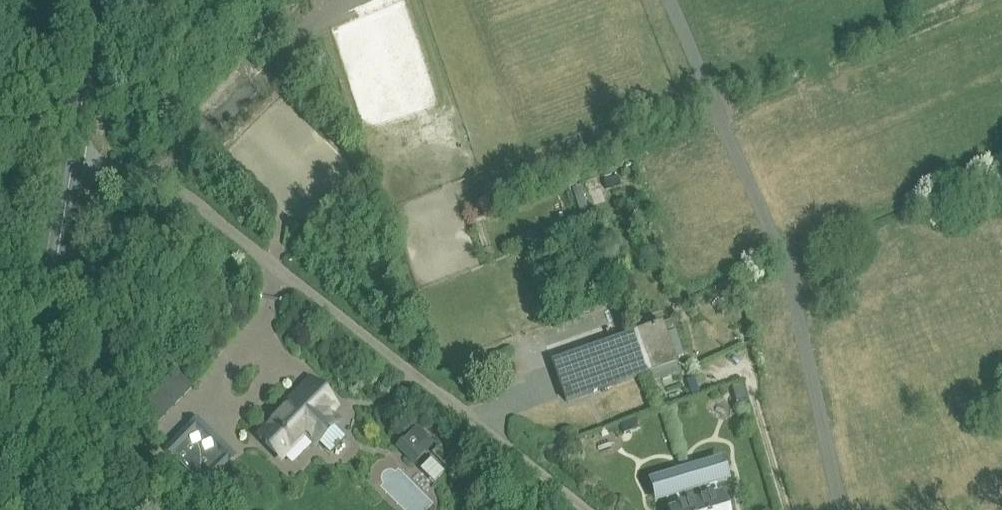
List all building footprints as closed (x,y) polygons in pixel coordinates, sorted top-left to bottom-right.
[(611,176),(602,179),(606,190),(617,186),(614,175),(611,176)] [(641,332),(638,333),(652,374),(654,380),(679,371),(674,357),(683,354),(675,331),(671,321),(661,325),(641,332)] [(575,356),(552,364),(566,404),(575,400),(652,374),(638,333),(633,335),(575,356)] [(694,378),(686,381),(691,395),(699,393),(694,378)] [(284,411),(259,437),(270,449),(281,459),(306,433),(316,443),(329,456),(346,438),(334,426),(326,419),(336,409),(329,402),(308,382),(281,409),(284,411)] [(732,389),(736,404),(746,401),(742,386),(732,389)] [(157,388),(139,407),(156,424),(175,406),(157,388)] [(196,482),(203,488),(228,463),(236,455),(197,417),(189,424),(164,450),(171,457),(172,455),(197,480),(196,482)] [(635,421),(621,426),(624,435),(638,430),(635,421)] [(417,427),(402,442),(414,453),(429,439),(417,427)] [(693,509),(716,509),(714,504),(701,508),(696,492),(725,483),(719,461),(682,471),(693,509)] [(682,471),(647,481),(653,503),(677,496),(681,509),(693,509),(682,471)]
